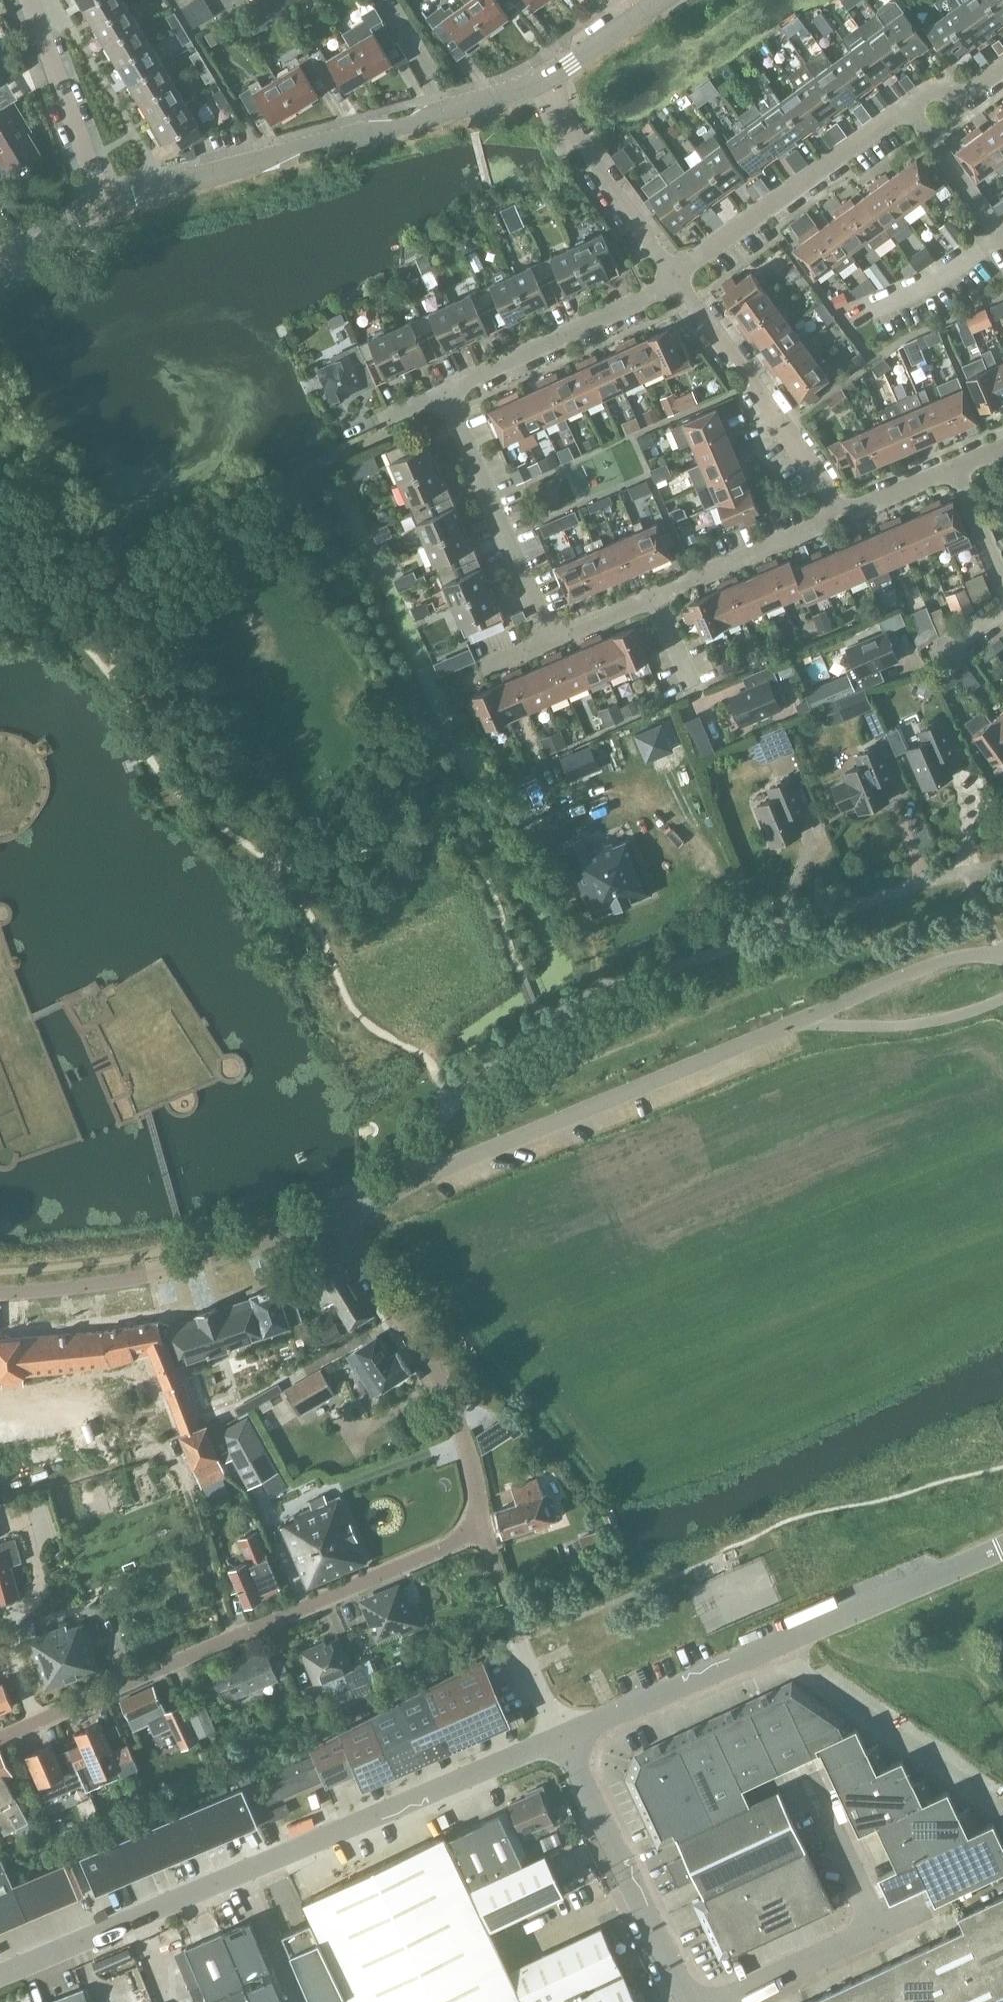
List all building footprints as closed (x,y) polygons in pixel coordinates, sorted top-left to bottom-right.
[(83,10),(99,0),(77,0),(83,10)] [(83,10),(94,29),(128,9),(122,0),(99,0),(83,10)] [(181,9),(196,0),(175,0),(181,9)] [(187,19),(208,7),(204,0),(196,0),(181,9),(187,19)] [(286,0),(271,0),(278,13),(290,6),(286,0)] [(465,5),(486,34),(509,18),(501,6),(509,0),(462,0),(465,5)] [(534,9),(547,0),(528,0),(534,9)] [(878,8),(876,14),(878,16),(879,15),(887,26),(909,56),(918,50),(920,52),(919,53),(920,54),(930,46),(905,12),(897,0),(888,0),(878,8)] [(946,16),(968,46),(971,50),(988,37),(961,0),(937,0),(935,1),(946,16)] [(974,18),(988,37),(998,30),(997,30),(996,30),(994,27),(1002,21),(992,6),(988,0),(961,0),(974,18)] [(992,6),(1002,21),(1002,0),(988,0),(992,6)] [(443,5),(425,19),(429,24),(445,47),(456,39),(464,50),(486,34),(465,5),(455,13),(451,6),(446,10),(443,5)] [(128,9),(94,29),(106,48),(139,28),(133,17),(138,14),(133,6),(128,9)] [(208,7),(187,19),(193,30),(214,17),(208,7)] [(167,17),(175,30),(183,25),(176,11),(167,17)] [(822,12),(813,19),(819,28),(828,21),(824,14),(822,12)] [(876,14),(860,26),(892,69),(894,72),(904,65),(902,61),(909,56),(887,26),(879,15),(878,16),(876,14)] [(946,16),(928,30),(939,44),(950,60),(968,46),(957,31),(946,16)] [(782,28),(782,29),(788,38),(799,30),(803,37),(809,32),(798,17),(795,19),(782,28)] [(373,34),(350,48),(368,79),(392,65),(385,53),(396,46),(382,23),(370,30),(373,34)] [(183,25),(175,30),(183,44),(192,39),(183,25)] [(219,26),(206,34),(212,44),(225,38),(219,26)] [(843,38),(852,51),(874,81),(892,69),(860,26),(843,38)] [(106,48),(118,67),(151,47),(139,28),(106,48)] [(993,45),(1000,55),(1002,53),(1002,46),(999,41),(993,45)] [(118,67),(129,87),(162,67),(151,47),(118,67)] [(319,48),(308,55),(322,78),(328,87),(338,81),(345,93),(368,79),(350,48),(327,62),(319,48)] [(824,49),(806,62),(807,63),(817,77),(839,107),(847,101),(849,105),(859,98),(856,94),(834,64),(824,49)] [(190,55),(198,69),(207,64),(198,50),(190,55)] [(852,51),(834,64),(856,94),(874,81),(852,51)] [(981,52),(974,57),(981,67),(988,61),(981,52)] [(291,72),(277,80),(295,111),(319,97),(311,84),(322,78),(313,64),(308,55),(297,61),(295,58),(286,63),(291,72)] [(807,63),(789,76),(799,89),(824,123),(833,116),(833,115),(832,116),(830,113),(839,107),(817,77),(807,63)] [(977,63),(967,70),(971,77),(982,69),(977,63)] [(207,64),(198,69),(207,84),(216,78),(207,64)] [(9,81),(0,67),(0,87),(9,81)] [(129,87),(141,106),(174,86),(162,67),(129,87)] [(908,75),(900,81),(907,91),(915,85),(908,75)] [(251,89),(239,96),(253,120),(264,113),(272,125),(295,111),(277,80),(263,88),(258,80),(249,86),(251,89)] [(898,81),(892,85),(900,97),(907,92),(898,81)] [(141,106),(152,125),(186,105),(174,86),(141,106)] [(724,88),(720,91),(724,97),(728,94),(724,88)] [(799,89),(781,102),(803,132),(812,126),(814,129),(813,129),(814,130),(824,123),(799,89)] [(229,104),(221,90),(214,95),(222,109),(229,104)] [(773,90),(755,103),(764,115),(786,145),(803,132),(781,102),(773,90)] [(879,91),(871,97),(881,109),(889,104),(879,91)] [(164,145),(175,139),(182,151),(203,138),(196,126),(205,120),(199,112),(203,102),(200,96),(186,105),(152,125),(164,145)] [(5,178),(43,157),(29,134),(33,132),(15,103),(0,111),(0,169),(5,178)] [(755,103),(738,116),(746,128),(768,158),(777,152),(779,155),(778,155),(779,156),(788,149),(786,145),(764,115),(755,103)] [(862,104),(853,110),(862,123),(871,117),(862,104)] [(994,125),(1002,139),(1002,119),(994,125)] [(837,123),(828,129),(829,130),(837,142),(838,143),(847,136),(837,123)] [(972,133),(997,167),(1002,175),(1002,139),(994,125),(983,133),(979,128),(972,133)] [(746,128),(728,141),(750,171),(768,158),(746,128)] [(829,130),(821,135),(830,147),(837,142),(829,130)] [(997,167),(972,133),(966,137),(970,143),(958,152),(979,180),(997,167)] [(714,134),(695,147),(704,159),(726,189),(744,176),(722,145),(714,134)] [(194,148),(184,152),(187,160),(196,158),(194,148)] [(623,148),(612,156),(625,174),(636,166),(623,148)] [(797,150),(792,153),(802,167),(807,164),(797,150)] [(792,153),(786,158),(796,171),(802,167),(792,153)] [(918,159),(900,172),(921,200),(936,189),(944,199),(955,190),(930,156),(921,163),(918,159)] [(704,159),(686,171),(711,205),(720,198),(720,197),(719,198),(717,195),(726,189),(704,159)] [(561,171),(558,179),(566,182),(569,174),(561,171)] [(686,171),(669,184),(690,214),(698,209),(701,212),(711,205),(686,171)] [(886,175),(879,180),(904,213),(910,222),(925,211),(919,202),(921,200),(900,172),(890,180),(886,175)] [(660,173),(642,186),(650,197),(675,231),(685,224),(682,220),(690,214),(669,184),(660,173)] [(762,179),(753,185),(760,195),(762,198),(770,192),(762,179)] [(877,189),(865,198),(893,235),(910,222),(904,213),(879,180),(874,184),(877,189)] [(753,185),(747,190),(754,200),(760,195),(753,185)] [(844,205),(869,239),(875,248),(893,235),(865,198),(854,206),(850,201),(844,205)] [(992,207),(994,209),(998,216),(999,216),(1002,214),(1002,200),(992,207)] [(843,214),(830,224),(851,252),(869,239),(844,205),(839,209),(843,214)] [(806,214),(800,219),(809,231),(815,227),(806,214)] [(800,219),(793,224),(802,236),(804,235),(809,231),(800,219)] [(940,228),(954,248),(964,241),(950,221),(940,228)] [(809,231),(834,265),(839,272),(857,259),(851,252),(830,224),(819,232),(815,227),(809,231)] [(834,265),(809,231),(804,235),(808,240),(794,250),(816,279),(834,265)] [(575,247),(573,248),(590,287),(622,272),(616,261),(626,257),(617,239),(608,244),(604,234),(587,241),(582,240),(576,243),(575,247)] [(468,237),(459,241),(465,254),(474,249),(468,237)] [(926,246),(908,259),(911,263),(916,270),(918,272),(936,260),(926,246)] [(573,248),(542,262),(560,301),(590,287),(573,248)] [(432,269),(426,255),(415,259),(421,274),(432,269)] [(791,259),(778,269),(784,277),(797,267),(791,259)] [(542,262),(512,276),(530,315),(560,301),(542,262)] [(865,270),(879,289),(890,283),(875,262),(865,270)] [(911,263),(901,270),(906,277),(916,270),(911,263)] [(789,284),(802,274),(797,267),(784,277),(789,284)] [(724,293),(738,311),(767,290),(754,272),(740,282),(735,276),(724,284),(729,290),(724,293)] [(512,276),(482,290),(499,329),(530,315),(512,276)] [(855,288),(852,290),(859,298),(861,297),(855,288)] [(482,290),(451,304),(469,343),(499,329),(482,290)] [(742,328),(746,332),(780,307),(767,290),(738,311),(747,324),(742,328)] [(844,293),(832,298),(837,308),(849,303),(844,293)] [(990,307),(996,320),(1002,317),(1002,301),(990,307)] [(823,302),(814,308),(827,325),(835,319),(831,313),(823,302)] [(451,304),(421,318),(439,357),(469,343),(451,304)] [(756,337),(764,347),(793,325),(780,307),(746,332),(752,340),(756,337)] [(986,310),(968,317),(972,326),(978,323),(981,330),(992,325),(986,310)] [(341,313),(328,319),(332,329),(345,323),(341,313)] [(972,326),(968,317),(959,322),(963,330),(972,326)] [(421,318),(390,332),(408,371),(439,357),(421,318)] [(767,362),(772,368),(806,343),(793,325),(764,347),(772,358),(767,362)] [(671,328),(651,338),(665,370),(675,365),(678,373),(697,364),(686,341),(681,329),(673,333),(671,328)] [(374,340),(360,346),(370,367),(378,385),(408,371),(398,350),(390,332),(387,334),(386,331),(382,330),(374,333),(373,337),(374,340)] [(924,335),(917,338),(922,350),(929,347),(924,335)] [(635,337),(628,340),(645,379),(665,370),(651,338),(638,343),(635,337)] [(904,344),(913,364),(926,358),(922,350),(917,338),(904,344)] [(624,349),(611,355),(625,388),(645,379),(628,340),(621,344),(624,349)] [(781,371),(789,382),(819,360),(806,343),(772,368),(776,374),(781,371)] [(378,385),(360,346),(333,359),(335,363),(320,370),(334,401),(364,387),(366,390),(378,385)] [(990,369),(1002,399),(1002,364),(999,366),(992,349),(983,353),(985,357),(990,369)] [(856,354),(854,364),(858,368),(866,362),(859,352),(856,354)] [(595,356),(588,359),(605,397),(625,388),(611,355),(597,361),(595,356)] [(970,378),(984,412),(1002,404),(1002,399),(990,369),(985,357),(975,362),(980,374),(970,378)] [(583,368),(571,373),(586,406),(605,397),(588,359),(581,362),(583,368)] [(885,359),(880,363),(888,372),(892,369),(885,359)] [(819,360),(789,382),(802,400),(807,396),(811,402),(822,395),(817,389),(832,378),(819,360)] [(888,372),(880,363),(874,368),(881,377),(888,372)] [(556,373),(549,376),(566,414),(586,406),(571,373),(559,379),(556,373)] [(545,385),(532,391),(548,426),(558,421),(562,431),(572,427),(566,414),(549,376),(542,379),(545,385)] [(955,394),(945,398),(959,430),(979,422),(961,379),(951,383),(955,394)] [(855,382),(845,389),(849,394),(859,387),(855,382)] [(827,401),(836,414),(852,402),(843,390),(827,401)] [(517,392),(510,395),(533,445),(539,443),(534,432),(548,426),(532,391),(519,396),(517,392)] [(693,391),(676,398),(681,411),(698,404),(693,391)] [(931,404),(926,391),(920,394),(939,439),(959,430),(945,398),(931,404)] [(681,411),(676,398),(674,393),(661,398),(668,416),(681,411)] [(920,394),(900,402),(919,447),(939,439),(920,394)] [(533,445),(510,395),(503,398),(505,403),(492,409),(506,441),(517,436),(523,450),(533,445)] [(880,410),(885,423),(899,455),(919,447),(900,402),(880,410)] [(655,410),(646,414),(651,425),(660,422),(655,410)] [(672,430),(681,450),(693,445),(732,428),(729,421),(723,423),(718,410),(672,430)] [(637,417),(622,423),(627,434),(641,428),(637,417)] [(885,423),(865,431),(879,464),(899,455),(885,423)] [(693,445),(702,465),(735,450),(730,438),(736,435),(732,428),(693,445)] [(879,464),(865,431),(831,445),(840,467),(853,462),(858,472),(879,464)] [(651,433),(637,439),(641,449),(655,443),(651,433)] [(387,452),(401,483),(440,466),(427,435),(387,452)] [(594,437),(584,442),(587,449),(597,444),(594,437)] [(569,446),(557,452),(563,464),(575,458),(569,446)] [(688,471),(697,491),(749,468),(746,461),(741,463),(735,450),(702,465),(688,471)] [(554,454),(540,461),(544,472),(559,465),(554,454)] [(374,456),(348,467),(353,480),(380,469),(374,456)] [(526,464),(511,470),(517,484),(532,478),(526,464)] [(666,465),(651,471),(657,483),(666,479),(672,477),(666,465)] [(401,483),(414,514),(453,497),(440,466),(401,483)] [(705,511),(719,505),(753,490),(747,477),(752,474),(749,468),(697,491),(705,511)] [(753,490),(719,505),(728,525),(746,517),(749,524),(760,519),(757,512),(761,510),(753,490)] [(613,496),(602,501),(605,508),(611,505),(616,503),(613,496)] [(414,514),(427,545),(466,528),(453,497),(414,514)] [(605,508),(602,501),(590,505),(594,513),(603,509),(605,508)] [(941,501),(933,505),(949,543),(947,544),(951,554),(974,545),(955,501),(943,506),(941,501)] [(928,513),(915,518),(929,551),(947,544),(949,543),(933,505),(926,507),(928,513)] [(679,508),(669,512),(674,523),(676,522),(687,517),(684,510),(679,508)] [(575,511),(558,518),(563,530),(580,523),(575,511)] [(701,512),(682,520),(687,531),(706,523),(701,512)] [(558,518),(540,526),(544,538),(563,530),(558,518)] [(900,518),(893,521),(909,560),(929,551),(915,518),(902,524),(900,518)] [(642,521),(635,524),(639,532),(646,549),(653,565),(673,556),(668,545),(675,542),(671,531),(664,534),(659,523),(645,529),(642,521)] [(888,530),(875,535),(889,568),(909,560),(893,521),(886,524),(888,530)] [(427,545),(440,575),(479,558),(466,528),(427,545)] [(639,532),(619,541),(633,573),(653,565),(639,532)] [(685,538),(688,545),(697,541),(694,534),(685,538)] [(853,538),(869,577),(873,586),(893,577),(889,568),(875,535),(863,540),(861,535),(853,538)] [(849,547),(835,553),(849,585),(869,577),(853,538),(846,541),(849,547)] [(601,539),(595,541),(613,582),(633,573),(619,541),(605,547),(601,539)] [(589,553),(579,558),(593,590),(613,582),(595,541),(585,545),(589,553)] [(821,552),(813,556),(829,594),(849,585),(835,553),(823,558),(821,552)] [(793,560),(791,560),(809,602),(829,594),(813,556),(806,559),(808,564),(796,569),(793,560)] [(479,558),(440,575),(445,588),(443,589),(441,593),(445,601),(449,602),(451,602),(453,606),(493,589),(479,558)] [(593,590),(579,558),(558,567),(572,599),(593,590)] [(776,559),(769,563),(786,602),(805,594),(809,603),(809,602),(791,560),(779,566),(776,559)] [(765,571),(751,577),(766,611),(786,602),(769,563),(763,565),(765,571)] [(401,592),(419,584),(427,581),(425,576),(417,579),(414,572),(396,580),(401,592)] [(991,596),(982,575),(965,582),(974,603),(991,596)] [(736,577),(729,580),(746,619),(766,611),(751,577),(738,583),(736,577)] [(725,588),(712,594),(726,628),(746,619),(729,580),(722,583),(725,588)] [(974,609),(965,588),(946,596),(954,618),(974,609)] [(493,589),(453,606),(466,637),(506,620),(493,589)] [(726,628),(712,594),(692,602),(694,608),(686,611),(691,623),(699,620),(706,636),(726,628)] [(865,602),(858,605),(862,617),(870,614),(865,602)] [(425,603),(412,609),(417,619),(430,614),(425,603)] [(900,609),(889,614),(895,628),(906,623),(900,609)] [(523,612),(512,617),(515,624),(526,619),(523,612)] [(827,614),(815,619),(821,634),(833,629),(827,614)] [(636,627),(616,636),(630,668),(650,660),(643,643),(651,640),(646,629),(638,632),(636,627)] [(811,629),(799,634),(803,642),(814,637),(811,629)] [(919,632),(912,635),(915,641),(919,650),(929,643),(929,642),(925,634),(923,630),(919,632)] [(848,675),(804,694),(812,712),(856,693),(881,682),(875,670),(899,660),(888,634),(849,650),(857,668),(847,672),(848,675)] [(600,636),(593,639),(610,677),(630,668),(616,636),(603,642),(600,636)] [(992,646),(998,654),(1002,650),(1002,640),(1002,638),(992,646)] [(589,648),(576,653),(590,686),(610,677),(593,639),(586,642),(589,648)] [(998,654),(992,646),(984,652),(990,660),(998,654)] [(470,650),(459,655),(464,667),(475,662),(470,650)] [(754,652),(747,655),(750,663),(757,659),(754,652)] [(560,653),(553,656),(570,694),(590,686),(576,653),(563,659),(560,653)] [(549,665),(536,671),(550,703),(570,694),(553,656),(547,659),(549,665)] [(968,664),(957,672),(963,680),(974,672),(968,664)] [(778,669),(781,678),(793,673),(790,665),(778,669)] [(743,679),(748,692),(732,699),(742,724),(781,708),(774,691),(782,688),(773,667),(743,679)] [(521,670),(513,673),(530,711),(550,703),(536,671),(524,676),(522,670),(521,670)] [(963,680),(957,672),(950,677),(956,685),(963,680)] [(510,681),(496,688),(510,720),(530,711),(513,673),(508,676),(510,681)] [(921,680),(918,687),(919,687),(918,690),(930,695),(931,693),(933,693),(936,686),(921,680)] [(510,720),(496,688),(476,696),(478,701),(470,705),(475,715),(482,712),(489,729),(510,720)] [(864,690),(837,701),(845,720),(872,708),(864,690)] [(640,699),(630,704),(635,715),(645,710),(640,699)] [(617,704),(599,712),(606,727),(624,719),(617,704)] [(875,710),(865,715),(869,724),(879,719),(875,710)] [(993,721),(1002,735),(1002,714),(993,721)] [(993,721),(974,734),(995,764),(1002,758),(1002,735),(993,721)] [(757,736),(768,762),(795,751),(783,723),(775,727),(775,729),(757,736)] [(647,760),(673,749),(662,724),(636,735),(647,760)] [(943,761),(956,756),(943,726),(922,735),(926,745),(909,753),(926,791),(951,780),(943,761)] [(908,751),(898,729),(887,734),(896,756),(908,751)] [(561,733),(542,741),(548,754),(566,745),(561,733)] [(709,740),(694,746),(700,759),(715,752),(709,740)] [(590,747),(560,759),(570,782),(600,770),(590,747)] [(841,811),(857,804),(862,815),(888,804),(880,785),(892,780),(879,749),(858,758),(863,769),(829,783),(841,811)] [(792,818),(804,813),(792,782),(771,791),(775,802),(758,809),(774,848),(800,837),(792,818)] [(583,838),(564,846),(594,917),(594,919),(596,918),(651,895),(653,894),(652,893),(630,840),(613,847),(612,843),(589,853),(583,838)] [(337,1265),(309,1278),(325,1307),(333,1303),(350,1331),(374,1317),(337,1265)] [(197,1319),(164,1330),(167,1339),(168,1338),(177,1365),(199,1358),(205,1356),(208,1355),(229,1348),(235,1346),(240,1344),(290,1329),(289,1327),(301,1322),(296,1306),(283,1311),(277,1291),(276,1289),(250,1298),(251,1301),(219,1312),(217,1312),(216,1309),(198,1314),(197,1315),(196,1315),(197,1319)] [(157,1323),(127,1329),(132,1351),(134,1359),(149,1355),(151,1361),(183,1438),(199,1479),(203,1488),(224,1479),(227,1478),(223,1469),(206,1428),(202,1430),(166,1341),(163,1342),(157,1323)] [(320,1333),(328,1344),(343,1335),(336,1324),(320,1333)] [(2,1378),(3,1388),(24,1385),(23,1376),(108,1367),(113,1365),(134,1359),(132,1351),(127,1329),(102,1333),(75,1336),(70,1336),(0,1343),(0,1378),(2,1378)] [(356,1352),(348,1358),(359,1375),(365,1371),(380,1394),(382,1393),(411,1374),(404,1363),(398,1353),(390,1359),(377,1339),(356,1352)] [(284,1393),(297,1414),(331,1393),(319,1372),(284,1393)] [(278,1385),(258,1397),(263,1405),(283,1393),(278,1385)] [(509,1416),(502,1421),(514,1439),(523,1433),(509,1416)] [(233,1426),(218,1434),(248,1488),(263,1480),(271,1494),(286,1486),(284,1482),(278,1472),(248,1417),(233,1426)] [(203,1488),(202,1488),(208,1501),(229,1492),(224,1479),(203,1488)] [(496,1514),(502,1540),(555,1519),(545,1495),(542,1496),(536,1481),(512,1491),(518,1505),(496,1514)] [(296,1521),(282,1527),(308,1588),(366,1563),(338,1497),(327,1502),(324,1496),(309,1502),(312,1509),(294,1516),(296,1521)] [(234,1578),(224,1582),(229,1595),(240,1591),(246,1606),(262,1599),(260,1596),(280,1588),(276,1579),(282,1576),(274,1558),(269,1560),(261,1541),(257,1531),(238,1539),(248,1563),(231,1570),(234,1578)] [(0,1543),(0,1604),(4,1606),(14,1603),(16,1599),(19,1598),(10,1567),(22,1563),(15,1539),(3,1542),(0,1543)] [(403,1636),(423,1627),(414,1607),(407,1610),(398,1588),(363,1603),(378,1638),(400,1629),(403,1636)] [(27,1642),(39,1676),(45,1691),(100,1671),(83,1626),(69,1631),(68,1627),(27,1642)] [(316,1685),(344,1673),(354,1696),(371,1689),(360,1663),(350,1667),(338,1639),(303,1654),(316,1685)] [(215,1676),(213,1677),(220,1692),(232,1687),(237,1698),(252,1691),(251,1690),(276,1680),(277,1680),(278,1680),(277,1678),(281,1676),(288,1673),(282,1660),(271,1665),(267,1654),(265,1654),(266,1655),(256,1659),(253,1653),(244,1657),(247,1663),(241,1666),(240,1665),(215,1676)] [(345,1732),(314,1748),(329,1781),(360,1767),(367,1781),(506,1720),(480,1662),(345,1732)] [(396,1663),(373,1673),(377,1684),(400,1674),(396,1663)] [(14,1706),(3,1682),(0,1684),(0,1712),(14,1706)] [(791,1684),(781,1688),(812,1755),(818,1753),(816,1746),(850,1731),(849,1730),(844,1719),(791,1684)] [(156,1735),(172,1728),(171,1727),(165,1713),(154,1688),(121,1703),(134,1732),(150,1724),(154,1735),(156,1734),(156,1735)] [(781,1688),(747,1704),(778,1771),(812,1755),(781,1688)] [(747,1704),(711,1721),(742,1788),(778,1771),(747,1704)] [(181,1705),(165,1713),(171,1727),(172,1728),(182,1750),(198,1743),(181,1705)] [(189,1713),(200,1737),(215,1731),(204,1706),(189,1713)] [(507,1716),(512,1728),(525,1722),(520,1711),(507,1716)] [(711,1721),(674,1738),(713,1820),(749,1803),(742,1788),(711,1721)] [(76,1768),(75,1768),(86,1793),(88,1792),(82,1780),(94,1775),(89,1764),(100,1759),(106,1774),(109,1780),(121,1775),(135,1768),(126,1748),(113,1754),(100,1724),(76,1735),(81,1745),(69,1751),(76,1768)] [(115,1725),(108,1728),(112,1737),(120,1734),(115,1725)] [(856,1727),(849,1730),(850,1731),(816,1746),(818,1753),(820,1752),(827,1768),(867,1750),(856,1727)] [(658,1845),(676,1837),(676,1836),(681,1834),(682,1835),(713,1820),(674,1738),(637,1756),(628,1781),(658,1845)] [(877,1745),(867,1750),(827,1768),(837,1789),(888,1766),(887,1766),(877,1745)] [(51,1782),(57,1796),(61,1804),(86,1793),(75,1768),(73,1769),(63,1774),(50,1746),(27,1756),(40,1787),(51,1782)] [(16,1828),(26,1822),(4,1782),(14,1777),(0,1749),(0,1799),(16,1828)] [(284,1779),(261,1789),(268,1804),(280,1799),(322,1781),(316,1766),(311,1755),(280,1769),(284,1779)] [(902,1759),(887,1766),(888,1766),(837,1789),(858,1834),(876,1825),(876,1824),(933,1798),(933,1797),(923,1776),(912,1781),(902,1759)] [(516,1820),(521,1834),(552,1822),(545,1805),(550,1803),(543,1786),(525,1793),(528,1798),(510,1806),(516,1820)] [(243,1788),(80,1857),(96,1894),(258,1825),(243,1788)] [(140,1792),(137,1800),(140,1806),(151,1800),(145,1789),(140,1792)] [(667,1864),(672,1875),(792,1819),(778,1789),(749,1803),(713,1820),(682,1835),(681,1834),(676,1836),(676,1837),(685,1855),(667,1864)] [(947,1790),(933,1797),(933,1798),(876,1824),(876,1825),(897,1869),(915,1860),(914,1860),(979,1830),(979,1829),(969,1808),(958,1813),(947,1790)] [(0,1799),(0,1823),(6,1833),(16,1828),(0,1799)] [(90,1799),(75,1806),(81,1819),(96,1812),(90,1799)] [(36,1809),(28,1813),(32,1820),(39,1816),(36,1809)] [(506,1811),(447,1839),(490,1929),(565,1894),(546,1853),(530,1860),(528,1858),(523,1847),(506,1811)] [(696,1878),(704,1896),(737,1881),(805,1849),(792,1819),(672,1875),(677,1886),(696,1878)] [(979,1829),(979,1830),(914,1860),(915,1860),(935,1903),(1002,1871),(1002,1843),(993,1822),(979,1829)] [(555,1833),(523,1847),(528,1858),(560,1844),(555,1833)] [(302,1902),(311,1922),(349,2001),(387,2001),(500,1950),(445,1834),(302,1902)] [(751,1912),(708,1932),(719,1957),(730,1952),(731,1954),(833,1907),(805,1849),(737,1881),(751,1912)] [(84,1895),(70,1862),(14,1886),(2,1858),(0,1859),(0,1931),(84,1895)] [(694,1903),(708,1932),(751,1912),(737,1881),(704,1896),(705,1898),(694,1903)] [(957,1916),(963,1929),(964,1928),(996,1996),(997,1995),(1002,1993),(1002,1894),(957,1916)] [(223,1933),(244,1983),(252,2001),(285,2001),(250,1921),(223,1933)] [(282,1934),(312,2001),(349,2001),(311,1922),(282,1934)] [(511,1970),(526,2001),(556,2001),(622,1971),(627,1968),(623,1961),(619,1963),(602,1927),(511,1970)] [(925,1947),(951,2001),(1001,2001),(997,1995),(996,1996),(964,1928),(963,1929),(925,1947)] [(244,1983),(223,1933),(185,1949),(185,1950),(201,1986),(190,1990),(195,2001),(252,2001),(244,1983)] [(886,1965),(903,2001),(951,2001),(925,1947),(886,1965)] [(93,1963),(97,1973),(132,1959),(127,1948),(93,1963)] [(500,1950),(387,2001),(525,2001),(500,1950)] [(847,1983),(855,2001),(903,2001),(886,1965),(847,1983)] [(622,1971),(556,2001),(638,2001),(622,1971)] [(847,1983),(806,2001),(855,2001),(847,1983)] [(84,1990),(51,2001),(88,2001),(84,1990)]
